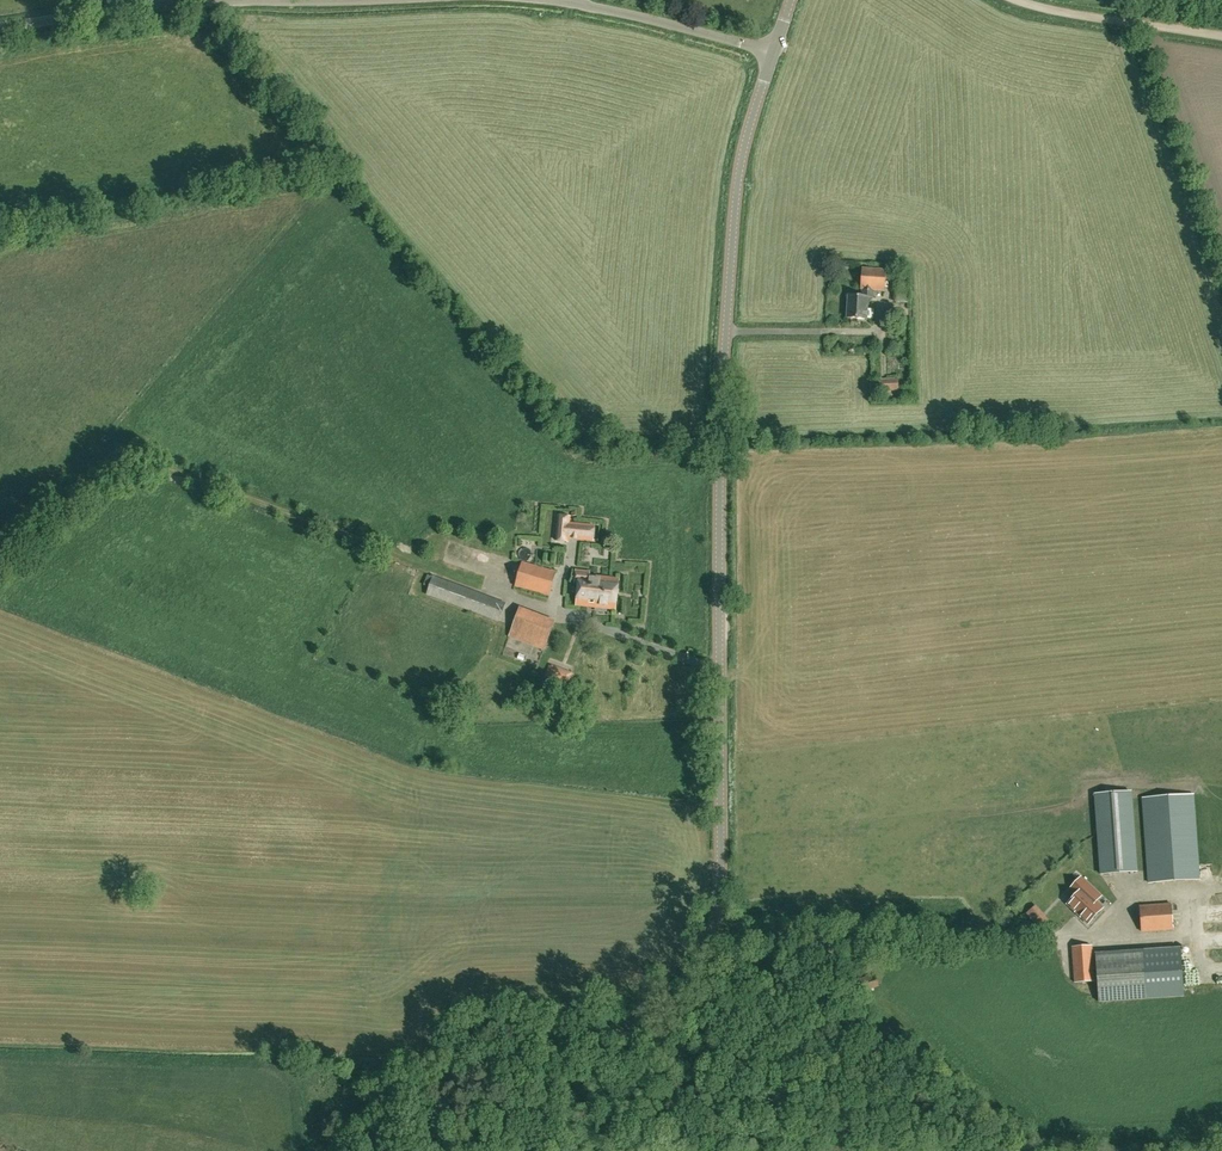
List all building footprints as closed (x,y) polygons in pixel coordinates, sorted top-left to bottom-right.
[(884,290),(885,269),(862,267),(860,288),(862,288),(861,296),(848,295),(846,318),(866,319),(867,297),(871,297),(872,289),(884,290)] [(907,302),(907,292),(907,284),(894,284),(893,301),(907,302)] [(898,398),(898,378),(879,379),(879,393),(886,393),(886,398),(898,398)] [(559,516),(556,540),(567,541),(568,538),(593,540),(594,526),(569,524),(570,517),(559,516)] [(557,572),(522,562),(515,586),(550,596),(557,572)] [(618,580),(589,576),(589,572),(576,570),(575,582),(579,583),(577,604),(615,608),(618,580)] [(506,603),(433,576),(426,594),(499,622),(506,603)] [(519,606),(508,637),(544,650),(556,620),(519,606)] [(554,679),(559,668),(549,664),(545,675),(554,679)] [(571,672),(565,670),(561,681),(567,683),(571,672)] [(1199,879),(1221,878),(1221,729),(1162,733),(1167,796),(1143,798),(1149,883),(1199,879)] [(1101,874),(1137,871),(1131,792),(1095,795),(1101,874)] [(1086,924),(1091,919),(1095,915),(1100,909),(1093,903),(1098,897),(1078,879),(1069,888),(1075,894),(1065,905),(1086,924)] [(1036,903),(1025,913),(1038,928),(1049,918),(1036,903)] [(1141,931),(1173,929),(1172,904),(1139,906),(1141,931)] [(1072,947),(1075,983),(1094,981),(1091,945),(1072,947)] [(1144,950),(1095,953),(1099,1002),(1147,998),(1144,950)] [(861,993),(879,986),(874,974),(856,980),(861,993)]
